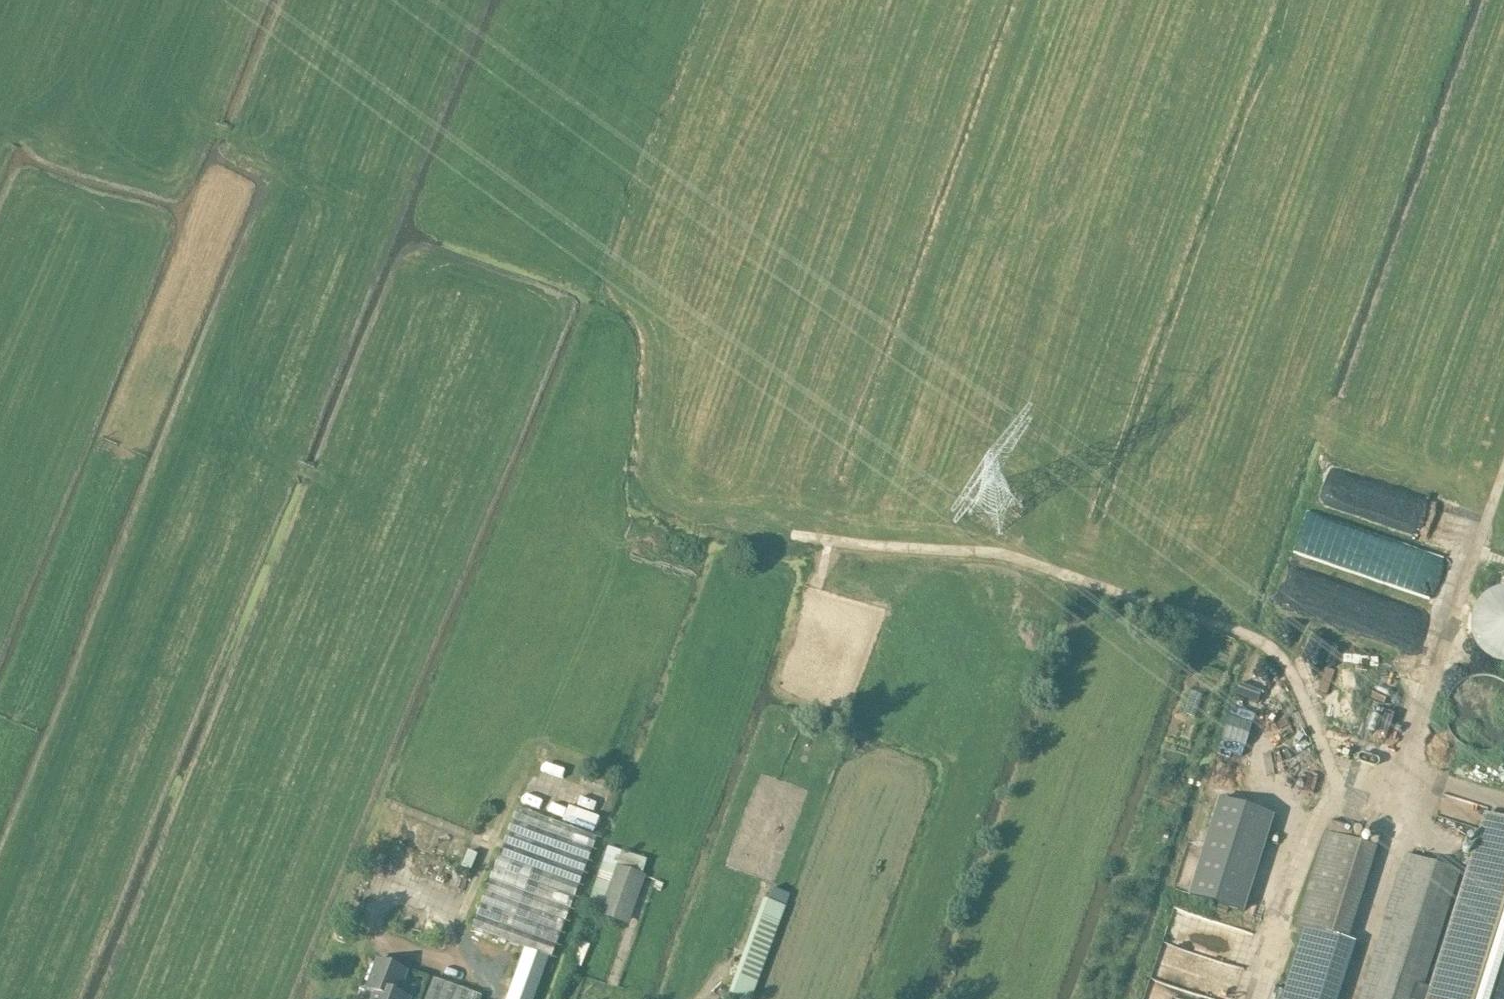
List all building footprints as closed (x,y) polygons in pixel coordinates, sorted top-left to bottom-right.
[(1219,800),(1190,895),(1243,911),(1273,817),(1219,800)] [(599,840),(519,809),(472,927),(526,948),(521,963),(543,971),(548,956),(553,958),(599,840)] [(1493,815),(1435,988),(1428,986),(1424,998),(1503,998),(1503,819),(1493,815)] [(1305,927),(1282,998),(1337,998),(1355,943),(1347,941),(1376,849),(1327,833),(1298,925),(1305,927)] [(608,847),(587,907),(630,921),(646,876),(642,874),(647,860),(608,847)] [(1406,855),(1361,998),(1424,998),(1428,986),(1463,872),(1406,855)] [(729,993),(745,998),(751,998),(785,907),(764,899),(729,993)] [(400,971),(379,963),(369,988),(378,991),(374,998),(405,998),(391,994),(399,973),(405,975),(405,973),(400,971)] [(543,971),(521,963),(508,998),(533,998),(543,971)] [(482,996),(437,979),(429,998),(481,998),(482,996)]
